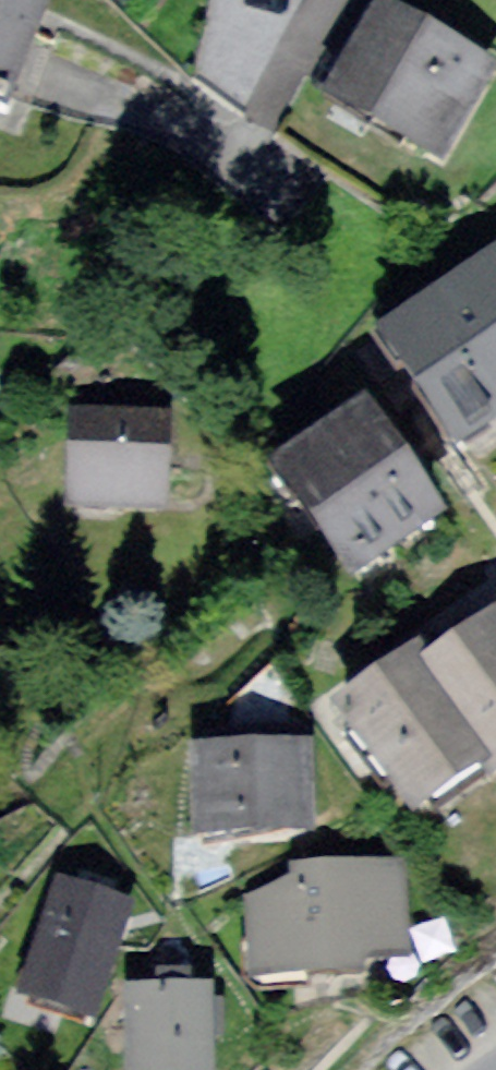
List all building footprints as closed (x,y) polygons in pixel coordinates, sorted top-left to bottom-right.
[(3,125),(53,0),(0,0),(0,124),(3,125)] [(386,15),(333,111),(447,174),(495,85),(495,76),(386,15)] [(378,349),(451,460),(495,430),(495,271),(378,349)] [(434,525),(361,417),(261,484),(334,593),(434,525)] [(175,430),(82,423),(75,518),(168,525),(175,430)] [(320,711),(399,831),(476,780),(486,797),(495,790),(495,629),(493,624),(419,673),(407,654),(320,711)] [(309,753),(187,754),(188,846),(311,844),(309,753)] [(282,888),(242,911),(245,991),(357,986),(356,974),(403,972),(398,868),(288,870),(282,888)] [(123,911),(44,888),(9,1008),(87,1031),(123,911)] [(118,996),(118,1069),(207,1069),(207,996),(118,996)]
